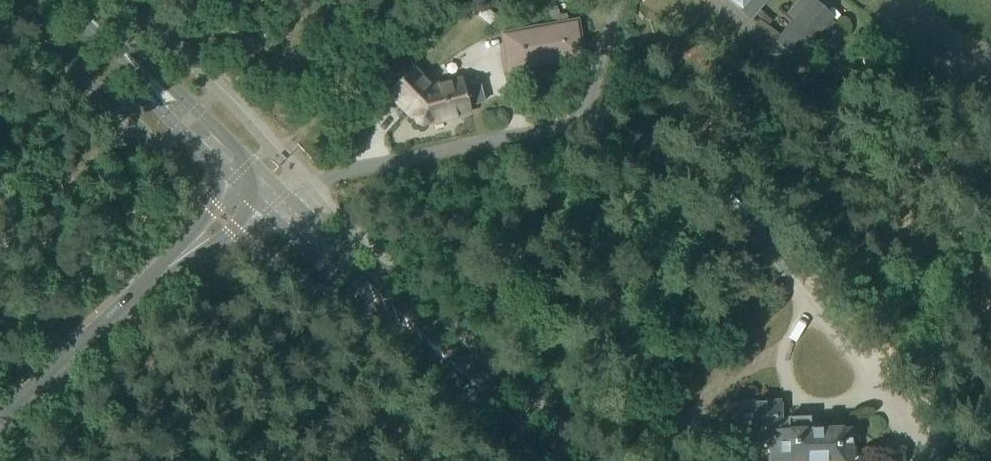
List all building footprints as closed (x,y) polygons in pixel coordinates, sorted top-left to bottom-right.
[(749,17),(765,0),(730,0),(749,17)] [(810,2),(777,41),(797,59),(807,47),(814,52),(836,26),(829,21),(830,19),(810,2)] [(507,72),(584,59),(577,21),(501,34),(507,72)] [(430,90),(411,70),(388,92),(412,117),(412,118),(415,124),(421,126),(428,124),(428,123),(468,113),(466,107),(483,103),(478,85),(462,89),(460,82),(430,90)] [(779,403),(741,404),(742,432),(774,432),(774,447),(770,447),(770,460),(852,460),(851,429),(810,431),(809,419),(788,419),(788,423),(780,423),(779,403)]
